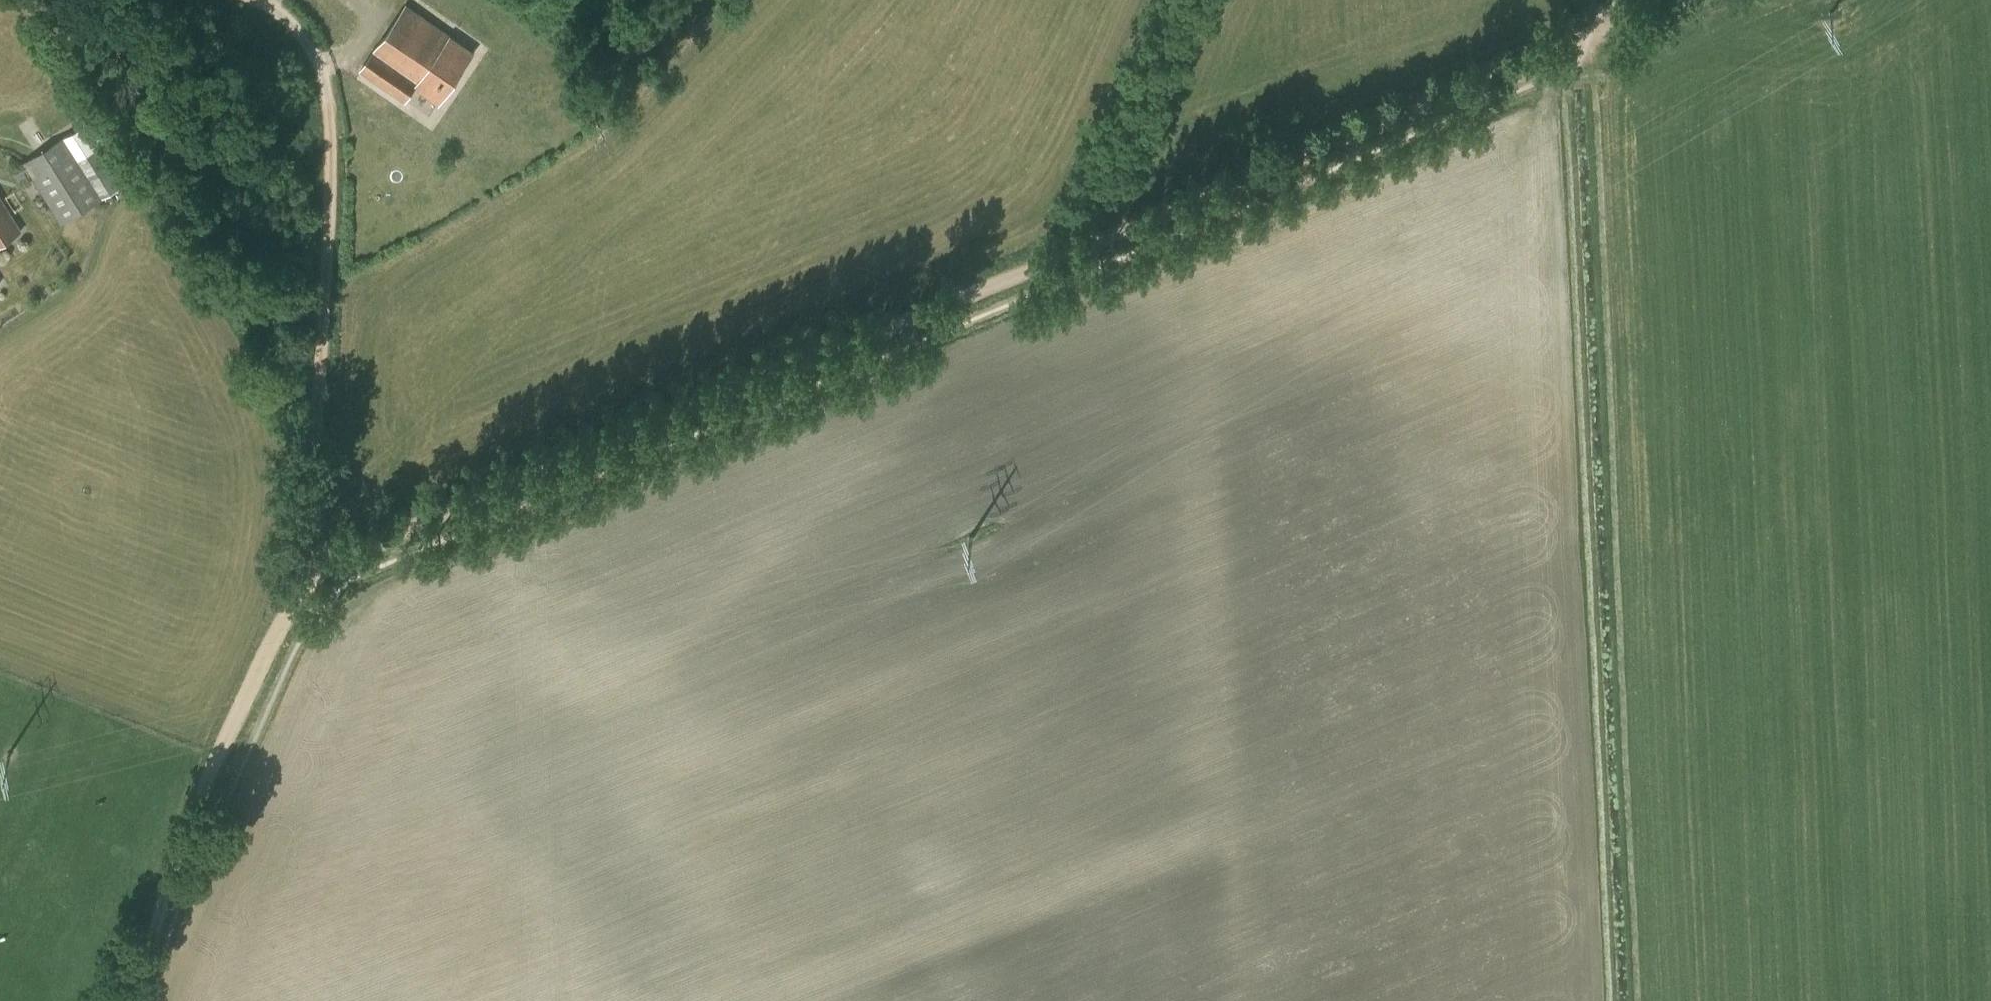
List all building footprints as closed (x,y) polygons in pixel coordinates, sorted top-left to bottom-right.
[(438,27),(410,7),(406,5),(361,70),(405,101),(415,87),(438,103),(474,52),(451,36),(438,27)] [(105,196),(66,136),(23,162),(61,223),(105,196)] [(20,232),(0,200),(0,245),(20,232)]
